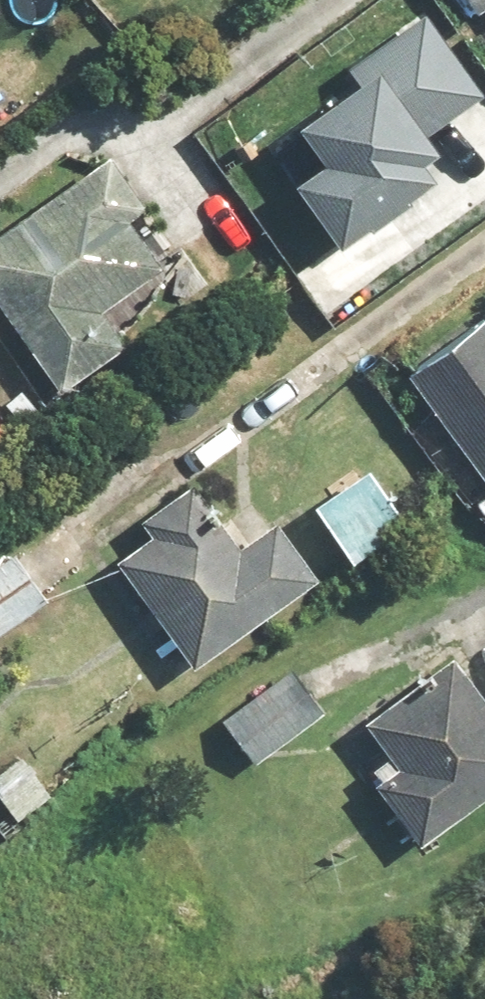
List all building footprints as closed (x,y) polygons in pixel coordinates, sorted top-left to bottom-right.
[(298,171),(343,232),(450,154),(427,122),(484,78),(484,71),(432,0),(429,0),(349,59),(361,75),(303,118),(327,150),(298,171)] [(478,14),(484,8),(484,0),(468,0),(478,14)] [(158,268),(125,222),(145,207),(108,156),(0,233),(0,310),(58,391),(124,344),(99,310),(158,268)] [(406,374),(484,483),(484,318),(406,374)] [(311,509),(351,563),(405,525),(365,470),(311,509)] [(147,538),(114,562),(191,669),(315,581),(271,520),(236,545),(191,484),(136,523),(147,538)] [(46,602),(14,555),(0,564),(0,633),(46,602)] [(451,657),(360,722),(387,758),(371,769),(379,781),(373,785),(417,846),(484,797),(484,704),(451,657)] [(223,720),(254,763),(322,714),(291,671),(223,720)] [(0,771),(0,799),(22,828),(53,805),(18,758),(0,771)]
